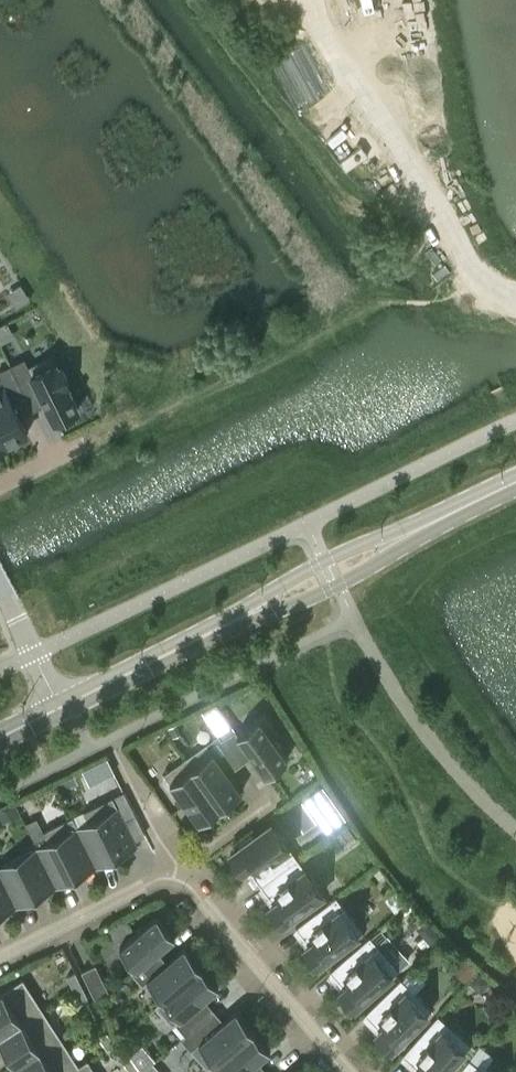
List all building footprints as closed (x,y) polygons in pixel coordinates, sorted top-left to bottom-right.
[(70,383),(61,365),(58,366),(52,355),(29,367),(25,359),(11,366),(28,401),(42,394),(54,420),(79,408),(67,384),(70,383)] [(11,366),(0,371),(0,378),(5,387),(0,390),(0,436),(4,444),(5,444),(27,433),(15,407),(28,401),(11,366)] [(217,703),(202,710),(219,734),(222,738),(240,764),(252,755),(266,774),(288,758),(273,738),(280,733),(265,713),(238,733),(235,729),(217,703)] [(176,724),(168,728),(173,737),(181,734),(176,724)] [(219,734),(185,758),(220,807),(241,791),(228,773),(240,764),(222,738),(219,734)] [(199,822),(220,807),(185,758),(164,773),(199,822)] [(88,820),(78,826),(97,865),(137,845),(134,839),(145,834),(124,792),(113,797),(113,796),(84,811),(88,820)] [(14,805),(0,812),(0,817),(3,823),(19,815),(14,805)] [(330,829),(345,818),(337,808),(322,819),(330,829)] [(97,865),(78,826),(73,816),(44,831),(48,840),(38,845),(57,885),(97,865)] [(261,885),(298,858),(272,823),(254,836),(252,834),(239,843),(241,845),(230,853),(232,855),(230,857),(239,870),(241,868),(243,871),(248,867),(261,885)] [(0,864),(0,872),(17,905),(57,885),(38,845),(0,864)] [(324,894),(298,858),(261,885),(274,903),(269,906),(271,909),(269,911),(278,923),(280,922),(282,924),(293,916),(294,919),(307,910),(305,907),(324,894)] [(17,905),(0,872),(0,914),(17,905)] [(309,945),(304,948),(306,950),(304,952),(313,965),(316,963),(318,965),(328,957),(330,960),(342,951),(340,948),(363,931),(336,896),(296,927),(309,945)] [(137,967),(157,950),(175,935),(157,914),(120,947),(136,966),(137,967)] [(104,932),(87,940),(90,948),(108,940),(104,932)] [(344,988),(340,991),(342,994),(340,996),(350,1007),(352,1005),(354,1008),(364,999),(366,1001),(378,991),(376,989),(399,969),(370,936),(330,971),(344,988)] [(164,998),(202,966),(185,946),(167,961),(157,950),(137,967),(136,966),(131,971),(142,984),(148,979),(164,998)] [(465,980),(477,968),(466,957),(454,969),(465,980)] [(95,963),(81,970),(95,998),(109,991),(95,963)] [(186,1034),(209,1014),(211,1012),(201,1001),(219,986),(202,966),(164,998),(156,1005),(173,1025),(176,1023),(186,1034)] [(67,976),(73,988),(81,984),(75,972),(67,976)] [(479,972),(470,982),(480,991),(489,981),(479,972)] [(42,1008),(23,978),(0,993),(0,1035),(42,1008)] [(389,1047),(391,1049),(401,1040),(403,1042),(414,1031),(412,1029),(432,1010),(401,978),(365,1014),(380,1030),(376,1034),(378,1036),(376,1038),(387,1049),(389,1047)] [(87,996),(81,984),(73,988),(79,1000),(87,996)] [(42,1008),(0,1035),(0,1041),(16,1065),(61,1037),(42,1008)] [(181,1038),(208,1069),(253,1030),(236,1010),(219,1025),(209,1014),(186,1034),(181,1038)] [(452,1069),(450,1067),(471,1044),(438,1015),(402,1055),(419,1069),(417,1071),(450,1071),(452,1069)] [(253,1065),(270,1050),(253,1030),(208,1069),(210,1071),(259,1071),(253,1065)] [(107,1048),(114,1043),(106,1031),(99,1037),(107,1048)] [(20,1071),(69,1071),(79,1066),(79,1065),(61,1037),(16,1065),(20,1071)] [(139,1069),(132,1057),(124,1062),(131,1071),(135,1071),(139,1069)] [(79,1065),(79,1066),(69,1071),(96,1071),(88,1059),(79,1065)] [(483,1063),(479,1067),(469,1059),(459,1071),(494,1071),(483,1063)]
